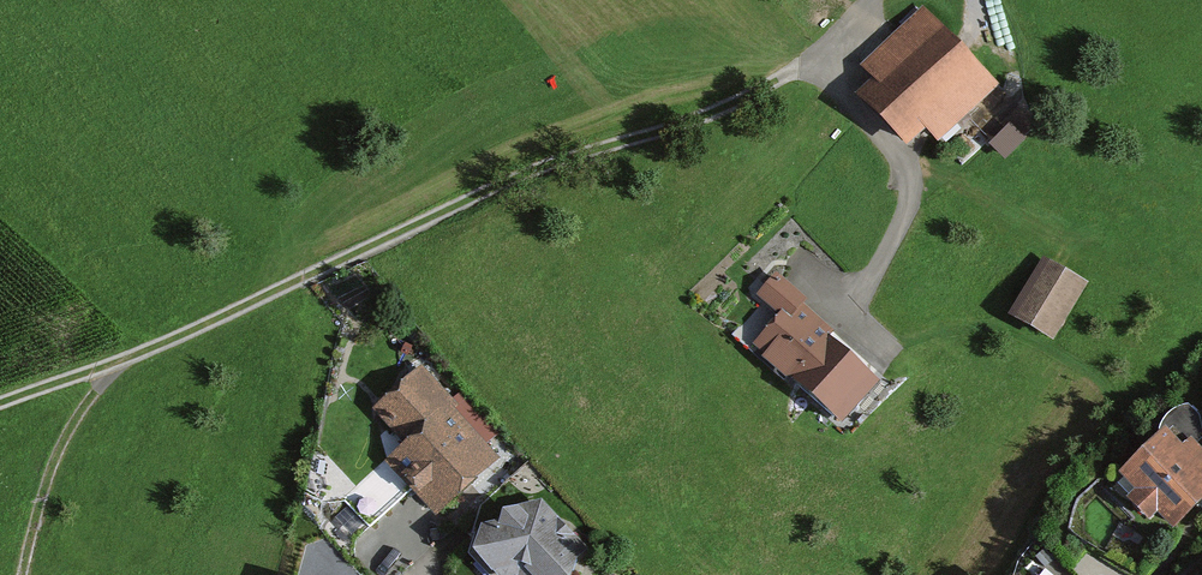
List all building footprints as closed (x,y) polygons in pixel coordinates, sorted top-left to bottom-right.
[(922,6),(861,66),(873,79),(856,96),(908,149),(926,132),(938,144),(999,84),(922,6)] [(1010,124),(989,146),(1005,162),(1026,139),(1010,124)] [(1088,283),(1042,257),(1008,318),(1053,344),(1088,283)] [(898,380),(788,287),(773,305),(794,323),(769,352),(858,427),(898,380)] [(502,458),(420,367),(372,410),(403,445),(384,462),(435,519),(502,458)] [(1165,429),(1118,475),(1134,492),(1126,499),(1150,523),(1157,516),(1173,531),(1201,503),(1201,449),(1192,438),(1182,447),(1165,429)] [(551,511),(492,533),(491,561),(503,574),(587,574),(604,555),(551,511)]
